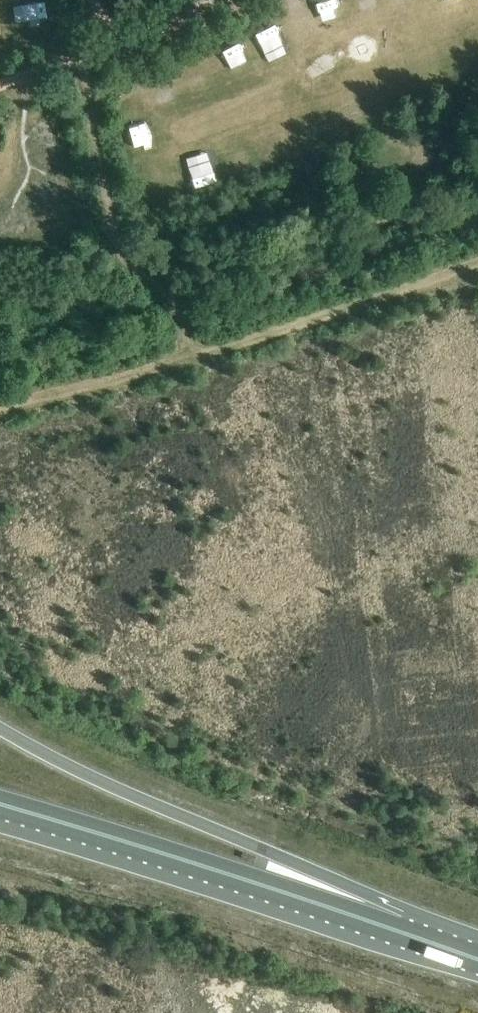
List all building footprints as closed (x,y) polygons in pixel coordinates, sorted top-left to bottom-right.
[(9,28),(10,8),(0,7),(0,27),(9,28)]
